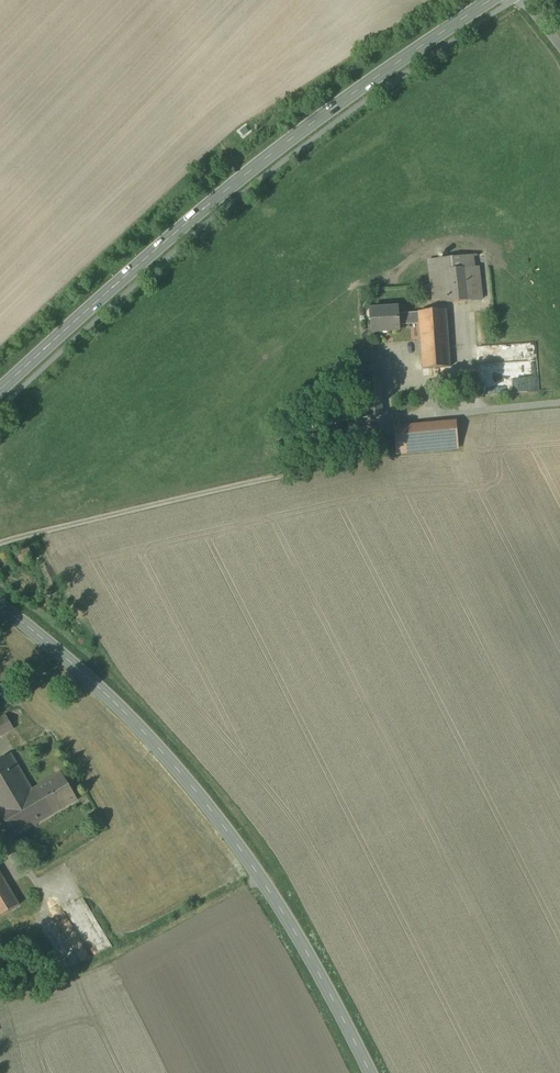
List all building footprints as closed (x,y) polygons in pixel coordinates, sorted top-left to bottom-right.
[(479,258),(430,261),(434,305),(483,301),(479,258)] [(406,309),(376,310),(377,334),(406,332),(406,309)] [(452,313),(422,315),(426,371),(456,369),(452,313)] [(0,721),(0,740),(17,731),(8,716),(0,721)] [(16,756),(0,765),(0,807),(18,839),(81,803),(65,774),(35,791),(16,756)] [(0,865),(0,918),(24,905),(1,864),(0,865)]
